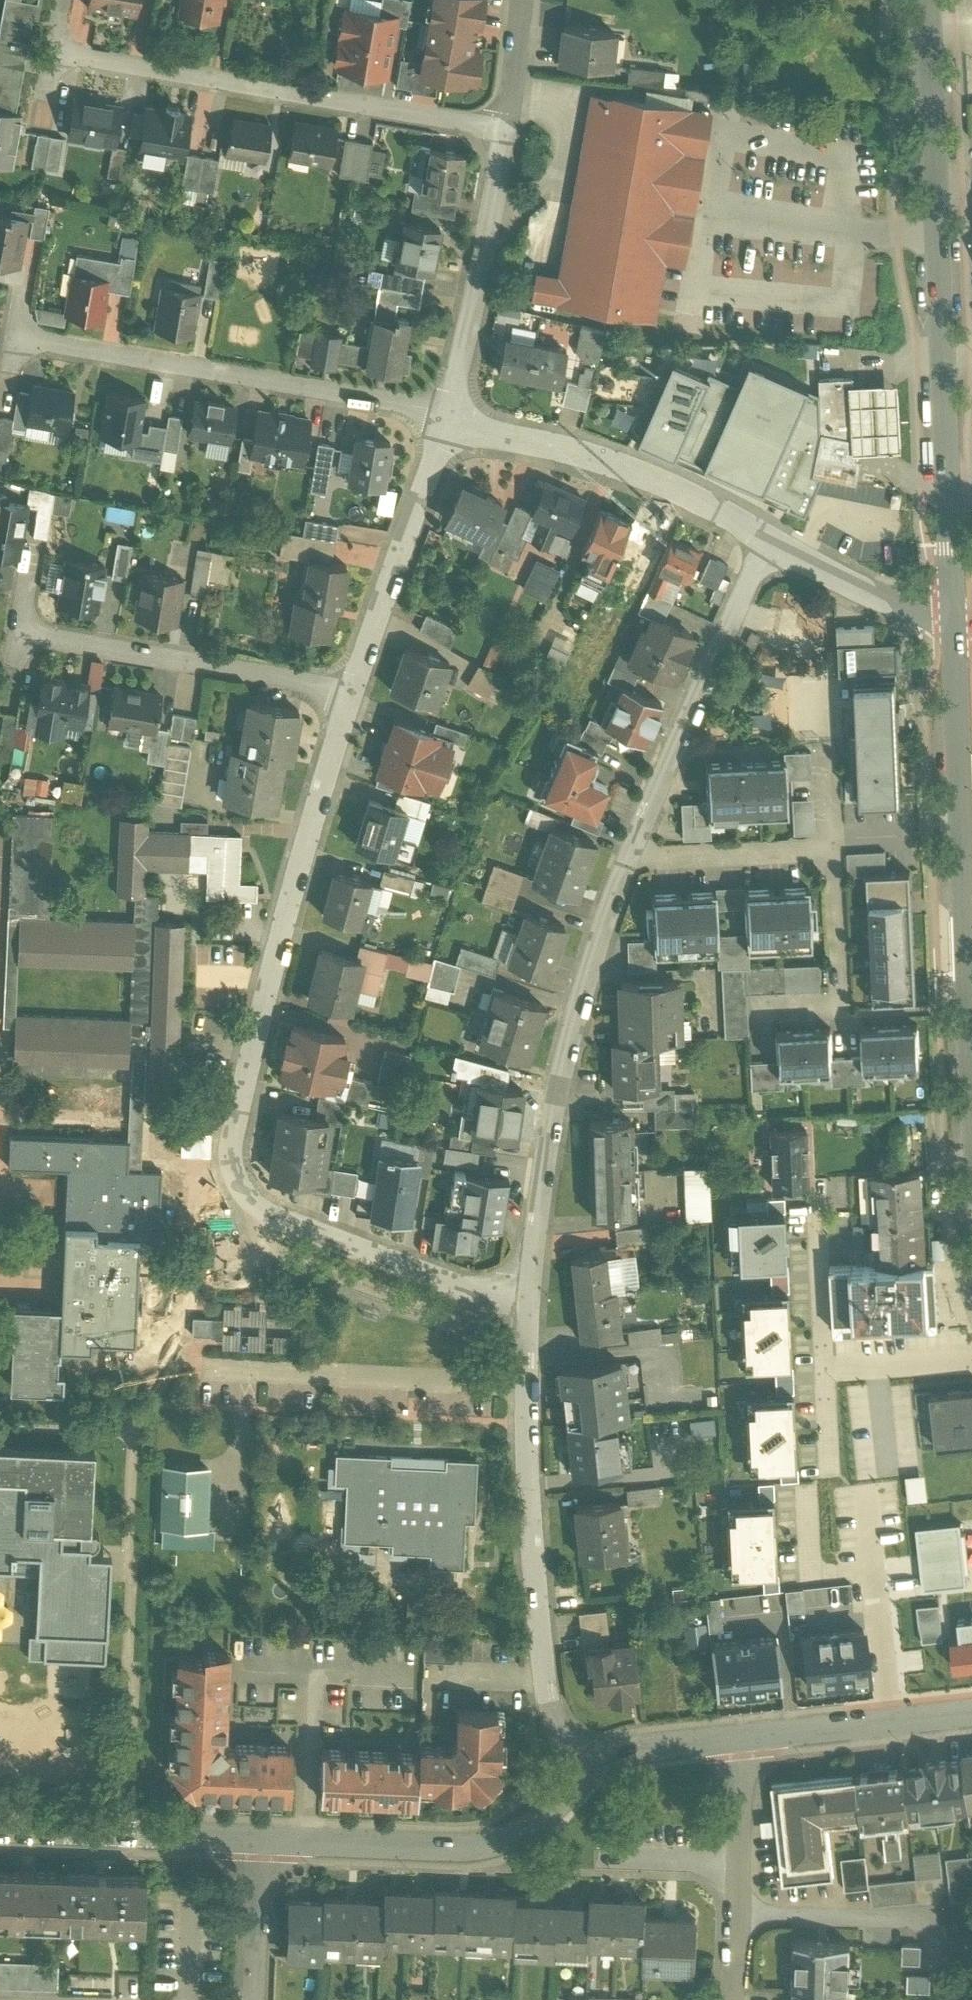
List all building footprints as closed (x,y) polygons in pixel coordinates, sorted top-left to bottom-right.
[(0,31),(0,40),(12,42),(12,40),(20,42),(19,45),(27,46),(31,21),(37,22),(41,0),(5,0),(0,31)] [(87,8),(105,11),(104,12),(119,15),(120,13),(137,16),(139,0),(89,0),(87,8)] [(182,14),(217,20),(221,0),(184,0),(182,14)] [(410,0),(382,0),(379,15),(396,18),(395,26),(407,28),(408,21),(408,20),(411,0),(410,0)] [(437,4),(432,7),(430,24),(473,31),(475,22),(480,23),(484,0),(438,0),(437,4)] [(379,15),(349,10),(348,16),(344,15),(336,62),(340,63),(339,69),(386,77),(395,26),(396,18),(379,15)] [(430,24),(408,20),(408,21),(429,25),(423,63),(422,65),(421,71),(448,76),(447,80),(464,82),(465,78),(475,80),(480,51),(470,50),(473,31),(430,24)] [(615,33),(564,27),(560,63),(610,68),(611,67),(607,66),(610,34),(614,34),(615,33)] [(17,59),(14,73),(22,74),(27,46),(19,45),(20,42),(12,40),(12,42),(0,40),(0,56),(17,59)] [(0,56),(0,72),(14,74),(14,73),(17,59),(0,56)] [(423,63),(401,60),(396,87),(411,90),(415,64),(422,65),(423,63)] [(666,71),(630,67),(628,83),(664,87),(666,71)] [(0,72),(0,111),(15,114),(22,74),(14,73),(14,74),(0,72)] [(613,99),(593,95),(590,113),(589,113),(589,115),(589,116),(584,144),(584,143),(583,146),(584,147),(579,174),(578,174),(578,177),(574,201),(573,204),(574,204),(570,227),(569,227),(569,230),(565,254),(564,254),(564,257),(560,281),(559,283),(560,284),(559,287),(535,283),(532,300),(562,305),(562,306),(565,306),(590,310),(590,311),(593,311),(617,315),(620,316),(620,315),(645,320),(648,321),(648,320),(654,321),(655,316),(655,317),(656,314),(655,314),(659,290),(660,290),(660,287),(664,263),(665,262),(683,265),(683,266),(685,266),(685,264),(689,242),(689,239),(698,187),(699,187),(699,184),(701,172),(700,172),(704,148),(699,140),(687,138),(686,137),(687,130),(692,130),(696,112),(691,111),(692,99),(646,91),(644,101),(614,96),(613,99)] [(122,108),(74,101),(68,136),(116,144),(122,108)] [(189,117),(148,110),(141,151),(183,158),(189,117)] [(0,111),(0,166),(12,168),(22,115),(15,114),(0,111)] [(273,127),(234,121),(231,135),(229,135),(226,154),(267,161),(273,127)] [(337,130),(296,123),(290,158),(330,165),(337,130)] [(51,137),(39,135),(33,168),(45,170),(51,137)] [(64,139),(51,137),(45,170),(59,172),(64,139)] [(359,142),(345,140),(339,176),(352,178),(359,142)] [(373,144),(359,142),(352,178),(366,181),(373,144)] [(122,177),(125,147),(111,146),(109,176),(122,177)] [(466,154),(431,149),(427,175),(422,174),(419,193),(459,198),(466,154)] [(203,158),(188,155),(182,189),(198,192),(203,158)] [(219,160),(203,158),(198,192),(213,195),(219,160)] [(50,208),(35,206),(30,239),(44,241),(50,208)] [(4,216),(0,216),(0,264),(18,267),(21,252),(20,252),(22,237),(24,238),(27,220),(12,218),(12,217),(4,216)] [(440,230),(405,223),(397,263),(432,270),(440,230)] [(120,262),(78,255),(74,276),(73,275),(66,315),(101,321),(106,290),(116,291),(120,262)] [(136,259),(121,256),(120,262),(116,291),(130,293),(136,259)] [(225,270),(209,267),(203,297),(220,299),(225,270)] [(424,279),(382,272),(379,287),(422,294),(424,279)] [(201,285),(165,279),(160,311),(159,311),(156,326),(157,326),(156,330),(192,336),(201,285)] [(379,287),(377,301),(419,308),(422,294),(379,287)] [(522,332),(522,307),(496,307),(496,332),(522,332)] [(374,319),(369,346),(341,342),(342,336),(317,331),(316,333),(300,331),(296,354),(312,357),(311,365),(326,367),(327,361),(337,362),(337,361),(408,373),(411,354),(404,352),(410,321),(394,318),(394,322),(374,319)] [(605,332),(581,326),(577,347),(585,349),(582,360),(597,363),(605,332)] [(495,374),(528,381),(537,341),(505,334),(495,374)] [(566,348),(537,341),(528,381),(557,388),(566,348)] [(809,346),(793,345),(792,355),(808,357),(809,346)] [(810,383),(754,359),(712,460),(767,483),(810,383)] [(712,376),(676,360),(642,437),(678,453),(712,376)] [(819,447),(854,455),(850,386),(850,379),(818,381),(819,447)] [(579,385),(568,382),(562,404),(574,406),(579,385)] [(905,452),(901,382),(875,384),(850,386),(854,455),(861,454),(876,453),(905,452)] [(591,388),(579,385),(574,406),(585,409),(591,388)] [(74,393),(33,386),(31,394),(27,423),(56,428),(55,433),(68,434),(74,393)] [(31,394),(19,392),(14,420),(12,428),(27,429),(27,423),(31,394)] [(156,401),(115,394),(110,427),(150,434),(156,401)] [(235,408),(195,401),(191,428),(205,430),(204,438),(229,442),(235,408)] [(108,407),(94,404),(88,439),(102,441),(108,407)] [(310,421),(259,412),(251,456),(303,465),(310,421)] [(183,418),(169,416),(163,449),(177,451),(183,418)] [(0,417),(0,450),(8,451),(12,428),(14,420),(0,417)] [(390,443),(357,437),(349,481),(383,486),(385,473),(390,474),(392,458),(388,457),(390,443)] [(334,446),(318,444),(313,477),(328,480),(334,446)] [(854,455),(819,447),(812,476),(854,486),(861,454),(854,455)] [(328,480),(313,477),(310,492),(326,495),(328,480)] [(583,499),(546,482),(545,482),(539,479),(531,496),(538,499),(532,515),(539,518),(530,539),(560,552),(566,539),(555,534),(559,526),(570,531),(583,499)] [(473,486),(466,488),(463,487),(447,521),(486,539),(487,540),(497,518),(503,505),(482,496),(480,489),(473,486)] [(55,493),(30,487),(27,506),(27,507),(37,509),(36,519),(33,537),(47,539),(55,493)] [(0,496),(0,512),(25,516),(27,507),(27,506),(6,503),(7,497),(0,496)] [(508,523),(495,550),(512,558),(529,523),(524,520),(528,511),(516,505),(508,523)] [(107,507),(106,521),(133,523),(134,509),(107,507)] [(631,522),(601,508),(580,553),(589,557),(579,580),(600,589),(601,589),(631,522)] [(0,513),(0,555),(14,557),(15,556),(18,557),(25,516),(0,513)] [(497,518),(487,540),(486,539),(480,550),(492,556),(495,550),(508,523),(497,518)] [(338,526),(305,520),(303,536),(336,541),(338,526)] [(661,535),(631,522),(601,589),(619,597),(623,587),(619,585),(624,573),(621,572),(627,559),(646,568),(661,535)] [(303,536),(284,532),(279,556),(310,562),(310,560),(332,564),(336,541),(303,536)] [(699,552),(671,539),(658,569),(669,574),(686,581),(699,552)] [(117,543),(111,579),(126,581),(132,546),(117,543)] [(212,551),(198,549),(190,596),(204,598),(208,575),(212,551)] [(234,555),(212,551),(208,575),(230,579),(234,555)] [(728,565),(710,557),(699,581),(717,589),(728,565)] [(103,567),(66,560),(58,605),(95,612),(103,567)] [(332,564),(310,560),(310,562),(303,601),(332,606),(332,607),(339,608),(347,566),(332,564)] [(559,574),(536,563),(523,589),(545,601),(559,574)] [(652,581),(648,592),(659,597),(669,574),(658,569),(652,581)] [(182,580),(143,574),(136,619),(175,625),(182,580)] [(640,576),(632,595),(643,601),(648,592),(652,581),(640,576)] [(659,597),(648,592),(643,601),(638,613),(652,619),(653,618),(662,622),(671,602),(659,597)] [(332,606),(303,601),(296,599),(290,631),(326,637),(332,607),(332,606)] [(459,630),(426,615),(419,631),(450,649),(459,630)] [(583,624),(568,617),(554,648),(568,655),(583,624)] [(662,622),(653,618),(652,619),(647,631),(643,630),(632,655),(631,657),(648,665),(647,668),(672,680),(679,666),(680,666),(689,645),(688,644),(692,636),(662,622)] [(759,637),(752,634),(748,644),(755,647),(759,637)] [(902,640),(873,641),(873,643),(836,644),(837,675),(871,673),(872,682),(878,682),(878,673),(900,672),(899,663),(903,663),(902,640)] [(494,666),(501,645),(492,642),(485,663),(494,666)] [(429,656),(405,648),(391,691),(435,706),(449,663),(437,659),(437,661),(429,658),(429,656)] [(568,655),(554,648),(549,659),(563,666),(568,655)] [(632,655),(621,650),(614,666),(637,677),(642,679),(647,668),(648,665),(631,657),(632,655)] [(89,679),(101,681),(103,661),(91,659),(89,679)] [(637,677),(614,666),(607,681),(621,688),(622,686),(631,690),(637,677)] [(498,678),(479,667),(467,686),(487,697),(498,678)] [(61,681),(44,678),(35,728),(61,733),(63,722),(81,725),(88,687),(61,683),(61,681)] [(872,682),(856,683),(858,728),(849,728),(851,779),(860,778),(861,787),(855,787),(855,801),(901,799),(898,722),(901,722),(900,704),(897,704),(896,681),(878,682),(872,682)] [(631,690),(622,686),(621,688),(615,702),(617,706),(608,727),(607,728),(615,732),(644,744),(650,730),(652,731),(660,713),(658,712),(661,704),(631,690)] [(161,696),(115,688),(114,696),(112,696),(110,708),(111,708),(109,724),(152,731),(156,732),(156,728),(161,696)] [(36,695),(21,693),(18,716),(17,726),(30,728),(36,695)] [(299,712),(254,704),(251,726),(245,726),(241,752),(283,759),(291,761),(299,712)] [(0,739),(0,747),(13,749),(17,726),(18,716),(4,714),(0,739)] [(173,714),(170,737),(181,739),(184,716),(173,714)] [(184,716),(181,739),(193,740),(196,718),(184,716)] [(608,727),(590,719),(585,729),(607,743),(608,743),(615,732),(607,728),(608,727)] [(433,734),(396,722),(389,742),(387,741),(384,752),(386,753),(379,773),(420,787),(422,781),(438,786),(444,767),(451,769),(451,768),(444,766),(451,747),(450,747),(452,742),(452,741),(433,734)] [(467,733),(436,723),(433,734),(452,741),(452,742),(463,746),(467,733)] [(170,730),(156,728),(156,732),(152,731),(147,762),(164,765),(170,730)] [(585,729),(584,729),(579,741),(597,751),(596,752),(602,754),(607,743),(585,729)] [(579,741),(566,736),(540,798),(555,804),(555,803),(576,811),(596,820),(597,819),(608,790),(606,789),(607,787),(593,781),(592,782),(583,778),(585,773),(593,776),(598,764),(592,761),(596,752),(597,751),(579,741)] [(191,749),(169,745),(167,757),(189,760),(191,749)] [(241,752),(234,751),(229,778),(234,779),(230,802),(274,809),(283,759),(241,752)] [(785,759),(786,779),(812,778),(811,751),(783,752),(784,759),(785,759)] [(189,760),(167,757),(165,768),(187,772),(189,760)] [(784,759),(705,764),(708,819),(788,814),(786,779),(785,759),(784,759)] [(187,772),(165,768),(163,780),(185,783),(187,772)] [(24,778),(24,794),(47,794),(48,778),(24,778)] [(80,800),(83,783),(63,780),(61,798),(80,800)] [(185,783),(163,780),(161,791),(183,795),(185,783)] [(183,795),(161,791),(159,803),(181,806),(183,795)] [(430,802),(399,793),(395,808),(407,812),(425,817),(430,802)] [(793,833),(815,832),(812,797),(791,799),(793,833)] [(395,808),(369,800),(355,844),(393,856),(407,812),(395,808)] [(559,820),(534,809),(528,823),(551,833),(552,829),(555,830),(559,820)] [(596,820),(576,811),(571,823),(598,835),(604,822),(597,819),(596,820)] [(54,816),(12,814),(12,833),(53,835),(54,816)] [(207,834),(192,834),(192,835),(180,835),(180,833),(147,831),(148,820),(121,819),(117,894),(135,895),(134,922),(20,917),(18,961),(20,961),(20,960),(131,964),(131,966),(132,966),(130,1019),(16,1015),(14,1059),(16,1059),(16,1057),(127,1062),(127,1064),(128,1064),(129,1057),(150,1058),(150,1065),(178,1066),(178,1064),(176,1064),(178,1023),(180,1023),(181,1001),(179,1001),(180,960),(182,960),(184,924),(158,923),(159,894),(145,894),(146,869),(208,871),(206,898),(240,900),(241,885),(257,886),(257,884),(239,883),(241,836),(207,834)] [(208,822),(181,821),(180,833),(180,835),(192,835),(192,834),(207,834),(208,822)] [(555,830),(552,829),(551,833),(546,847),(551,848),(543,870),(539,868),(534,883),(567,894),(571,882),(579,885),(586,866),(594,844),(555,830)] [(886,851),(848,853),(849,876),(868,875),(868,874),(887,873),(886,851)] [(524,875),(494,865),(486,889),(516,898),(524,875)] [(414,878),(384,870),(380,885),(380,887),(381,887),(410,895),(414,878)] [(887,873),(868,874),(868,875),(868,877),(875,876),(875,888),(869,888),(870,905),(871,905),(872,916),(870,916),(871,933),(877,932),(878,943),(871,944),(872,961),(879,960),(879,971),(873,972),(874,988),(880,988),(881,999),(874,1000),(874,1002),(917,1000),(911,872),(887,873)] [(380,885),(336,873),(325,916),(370,928),(381,887),(380,887),(380,885)] [(744,887),(716,888),(716,893),(717,909),(745,908),(744,891),(744,887)] [(809,888),(744,891),(746,934),(747,945),(748,951),(749,951),(750,951),(749,945),(761,944),(762,950),(798,948),(797,942),(809,942),(810,948),(811,948),(811,942),(812,941),(811,925),(816,924),(815,902),(810,903),(809,888)] [(516,898),(486,889),(481,902),(512,911),(516,898)] [(716,893),(651,896),(652,911),(646,911),(648,933),(653,933),(653,941),(654,950),(655,956),(656,956),(657,956),(656,950),(668,949),(669,955),(705,953),(704,947),(716,946),(717,952),(719,952),(718,946),(719,946),(718,936),(717,909),(716,893)] [(564,928),(526,915),(509,964),(547,977),(564,928)] [(746,934),(718,936),(719,946),(718,946),(719,952),(717,952),(718,969),(721,969),(722,969),(745,969),(750,968),(749,951),(748,951),(747,945),(746,934)] [(653,941),(628,942),(629,972),(657,971),(656,956),(655,956),(654,950),(653,941)] [(388,952),(360,945),(356,960),(361,962),(355,985),(378,991),(388,952)] [(500,960),(460,947),(455,965),(460,966),(494,977),(500,960)] [(356,960),(322,952),(309,1000),(349,1010),(355,985),(361,962),(356,960)] [(455,965),(434,959),(428,986),(454,992),(460,966),(455,965)] [(820,965),(784,967),(786,992),(822,991),(820,965)] [(771,967),(758,968),(759,994),(772,993),(771,967)] [(784,967),(771,967),(772,993),(786,992),(784,967)] [(750,968),(745,969),(747,994),(759,994),(758,968),(750,968)] [(747,994),(745,969),(722,969),(725,1038),(749,1037),(747,994)] [(677,984),(621,985),(623,1041),(658,1040),(683,1039),(683,1037),(677,1038),(676,1023),(680,1023),(680,1000),(675,1001),(675,986),(677,986),(677,984)] [(542,1006),(497,992),(480,1046),(526,1060),(542,1006)] [(918,1024),(862,1027),(864,1057),(865,1072),(866,1072),(921,1070),(918,1024)] [(345,1038),(313,1030),(312,1029),(312,1030),(293,1025),(290,1039),(287,1038),(282,1058),(285,1059),(282,1074),(284,1075),(286,1076),(287,1075),(302,1079),(301,1084),(304,1084),(305,1080),(330,1086),(332,1076),(342,1079),(342,1077),(347,1054),(342,1052),(345,1038)] [(831,1029),(775,1031),(777,1061),(778,1077),(779,1077),(832,1074),(834,1074),(833,1059),(831,1029)] [(658,1040),(624,1041),(623,1041),(612,1041),(614,1079),(612,1079),(613,1090),(660,1089),(658,1040)] [(411,1054),(386,1048),(378,1083),(403,1089),(411,1054)] [(508,1069),(456,1055),(453,1068),(451,1068),(450,1075),(454,1076),(455,1073),(469,1075),(460,1136),(472,1137),(472,1134),(497,1138),(497,1136),(515,1139),(515,1135),(516,1134),(518,1124),(517,1123),(522,1090),(506,1088),(508,1069)] [(864,1057),(848,1058),(850,1085),(867,1084),(866,1072),(865,1072),(864,1057)] [(850,1085),(848,1058),(833,1059),(834,1074),(832,1074),(833,1086),(850,1085)] [(777,1061),(750,1063),(752,1090),(780,1089),(779,1077),(778,1077),(777,1061)] [(342,1079),(332,1076),(330,1086),(327,1098),(344,1101),(350,1079),(342,1077),(342,1079)] [(374,1082),(350,1077),(350,1079),(344,1101),(368,1107),(374,1082)] [(674,1095),(643,1096),(643,1110),(654,1110),(674,1109),(674,1095)] [(327,1098),(319,1096),(315,1119),(330,1121),(329,1124),(341,1125),(344,1102),(327,1098)] [(674,1109),(654,1110),(655,1129),(693,1127),(692,1108),(674,1109)] [(315,1119),(282,1114),(272,1177),(313,1183),(314,1176),(321,1177),(323,1168),(329,1124),(330,1121),(315,1119)] [(630,1123),(590,1124),(591,1172),(632,1170),(630,1123)] [(806,1130),(769,1131),(772,1186),(809,1185),(806,1130)] [(497,1138),(472,1134),(472,1137),(460,1136),(451,1134),(449,1148),(471,1151),(494,1154),(497,1138)] [(129,1141),(10,1136),(9,1168),(68,1170),(65,1226),(140,1230),(139,1240),(159,1241),(162,1172),(128,1170),(129,1141)] [(434,1145),(418,1143),(415,1159),(416,1159),(414,1174),(429,1176),(434,1145)] [(449,1148),(438,1146),(436,1160),(469,1165),(471,1151),(449,1148)] [(415,1159),(377,1154),(375,1175),(378,1175),(378,1176),(380,1177),(378,1189),(382,1189),(380,1200),(375,1199),(372,1218),(407,1223),(414,1180),(413,1180),(414,1174),(416,1159),(415,1159)] [(323,1168),(321,1177),(314,1176),(313,1183),(311,1193),(330,1196),(331,1193),(334,1169),(323,1168)] [(711,1194),(709,1168),(686,1168),(687,1222),(712,1220),(711,1194)] [(358,1172),(334,1169),(331,1193),(355,1195),(358,1172)] [(632,1170),(591,1172),(593,1217),(633,1216),(632,1170)] [(508,1179),(465,1173),(454,1171),(449,1203),(460,1205),(458,1219),(435,1216),(430,1243),(440,1244),(440,1247),(441,1247),(442,1243),(446,1244),(446,1248),(475,1252),(478,1237),(477,1237),(478,1224),(501,1228),(508,1179)] [(877,1218),(924,1216),(923,1208),(920,1171),(874,1174),(877,1218)] [(783,1213),(736,1215),(739,1267),(785,1264),(783,1213)] [(924,1216),(877,1218),(880,1266),(925,1263),(923,1221),(924,1221),(924,1216)] [(140,1230),(65,1226),(62,1308),(60,1348),(61,1349),(92,1350),(92,1340),(135,1342),(139,1240),(140,1230)] [(649,1226),(616,1230),(617,1245),(651,1241),(649,1226)] [(614,1249),(592,1252),(589,1257),(570,1259),(575,1295),(616,1290),(625,1289),(621,1255),(614,1249)] [(880,1266),(832,1268),(836,1332),(938,1327),(934,1263),(925,1263),(880,1266)] [(616,1290),(575,1295),(580,1338),(621,1334),(616,1290)] [(786,1294),(741,1296),(744,1369),(790,1367),(786,1294)] [(62,1308),(14,1306),(13,1324),(17,1324),(14,1389),(63,1392),(64,1373),(58,1373),(58,1357),(60,1357),(61,1349),(60,1348),(62,1308)] [(245,1326),(271,1324),(270,1313),(244,1314),(245,1326)] [(223,1319),(193,1318),(192,1336),(222,1337),(223,1319)] [(659,1327),(628,1331),(630,1347),(661,1344),(659,1327)] [(626,1407),(625,1401),(628,1401),(622,1363),(564,1371),(569,1409),(601,1404),(602,1410),(626,1407)] [(930,1395),(936,1448),(971,1444),(971,1390),(930,1395)] [(791,1394),(745,1397),(749,1471),(795,1469),(791,1394)] [(692,1434),(715,1433),(714,1419),(691,1420),(692,1434)] [(615,1420),(567,1425),(569,1446),(572,1446),(573,1455),(571,1455),(573,1474),(615,1469),(611,1438),(617,1438),(615,1420)] [(0,1446),(0,1572),(38,1574),(35,1635),(35,1636),(45,1637),(44,1659),(59,1659),(91,1661),(106,1662),(110,1583),(94,1582),(95,1566),(87,1566),(89,1546),(91,1546),(95,1545),(97,1544),(99,1542),(99,1539),(100,1537),(98,1533),(97,1531),(95,1530),(93,1529),(91,1528),(94,1451),(0,1446)] [(476,1461),(337,1455),(337,1469),(331,1469),(330,1484),(348,1484),(346,1527),(343,1527),(343,1546),(358,1546),(358,1540),(372,1541),(373,1536),(391,1537),(390,1555),(405,1556),(405,1552),(430,1553),(429,1571),(444,1571),(444,1566),(462,1567),(464,1520),(473,1521),(476,1461)] [(656,1462),(624,1466),(627,1490),(658,1486),(656,1462)] [(211,1468),(162,1466),(159,1526),(207,1529),(211,1468)] [(909,1501),(928,1500),(926,1474),(907,1476),(909,1501)] [(658,1486),(627,1490),(628,1504),(660,1500),(658,1486)] [(772,1500),(727,1502),(730,1576),(775,1575),(772,1500)] [(620,1503),(577,1507),(582,1559),(608,1556),(608,1558),(626,1556),(624,1539),(623,1539),(621,1522),(622,1522),(620,1503)] [(964,1523),(918,1526),(922,1587),(968,1584),(964,1523)] [(848,1585),(829,1585),(829,1596),(848,1596),(848,1585)] [(786,1590),(787,1611),(804,1609),(802,1589),(786,1590)] [(722,1622),(719,1598),(706,1599),(709,1623),(722,1622)] [(943,1641),(941,1605),(918,1606),(920,1643),(943,1641)] [(607,1610),(579,1613),(583,1650),(591,1650),(591,1648),(611,1646),(607,1610)] [(862,1633),(804,1640),(810,1691),(868,1684),(862,1633)] [(45,1637),(35,1636),(35,1635),(29,1635),(28,1658),(44,1659),(45,1637)] [(778,1636),(711,1643),(717,1698),(783,1691),(778,1636)] [(455,1643),(424,1642),(424,1662),(454,1663),(455,1643)] [(611,1646),(591,1648),(591,1650),(594,1669),(591,1670),(593,1682),(595,1682),(597,1698),(611,1697),(611,1698),(630,1696),(630,1695),(640,1694),(635,1643),(632,1643),(633,1648),(611,1650),(611,1646)] [(176,1734),(220,1740),(220,1733),(224,1733),(226,1701),(224,1701),(224,1691),(226,1691),(228,1654),(204,1653),(203,1660),(179,1659),(176,1734)] [(497,1713),(457,1711),(456,1741),(450,1747),(420,1746),(420,1754),(418,1786),(433,1786),(433,1790),(467,1791),(467,1788),(470,1788),(477,1795),(489,1784),(491,1786),(492,1785),(491,1783),(502,1772),(495,1765),(495,1761),(499,1761),(501,1728),(497,1728),(497,1713)] [(220,1740),(176,1734),(174,1769),(174,1770),(194,1792),(196,1792),(196,1791),(226,1793),(228,1749),(220,1740)] [(228,1749),(226,1793),(288,1796),(290,1747),(267,1746),(267,1748),(257,1748),(257,1746),(235,1745),(235,1749),(228,1749)] [(367,1800),(371,1752),(322,1750),(320,1797),(367,1800)] [(371,1752),(367,1800),(417,1802),(418,1786),(420,1754),(371,1752)] [(964,1756),(964,1761),(969,1806),(971,1806),(971,1755),(964,1756)] [(951,1761),(926,1763),(927,1768),(905,1771),(910,1813),(922,1811),(923,1816),(957,1812),(957,1807),(969,1806),(964,1761),(951,1762),(951,1761)] [(905,1770),(857,1775),(862,1818),(864,1832),(879,1830),(878,1825),(888,1824),(889,1836),(884,1836),(887,1860),(903,1858),(900,1835),(898,1835),(897,1824),(911,1822),(910,1813),(905,1771),(905,1770)] [(857,1775),(773,1785),(777,1819),(774,1819),(776,1834),(778,1834),(784,1883),(835,1877),(828,1822),(862,1818),(857,1775)] [(915,1852),(917,1877),(943,1875),(941,1850),(915,1852)] [(949,1873),(952,1902),(971,1900),(971,1857),(965,1857),(967,1871),(949,1873)] [(867,1864),(843,1867),(846,1891),(870,1889),(869,1884),(867,1864)] [(0,1871),(0,1923),(60,1925),(62,1873),(0,1871)] [(101,1927),(103,1875),(62,1873),(60,1925),(101,1927)] [(103,1875),(101,1927),(144,1929),(146,1877),(103,1875)] [(904,1880),(869,1884),(870,1889),(872,1907),(907,1903),(904,1880)] [(469,1894),(434,1892),(434,1895),(435,1896),(432,1944),(466,1945),(469,1894)] [(410,1894),(384,1893),(384,1904),(382,1941),(407,1942),(410,1894)] [(434,1895),(410,1894),(407,1942),(432,1944),(435,1896),(434,1895)] [(519,1897),(469,1894),(466,1945),(516,1948),(518,1905),(519,1897)] [(358,1902),(323,1900),(323,1903),(321,1950),(322,1950),(355,1952),(357,1902),(358,1903),(358,1902)] [(620,1901),(592,1900),(590,1944),(618,1945),(620,1901)] [(323,1903),(288,1901),(286,1956),(321,1957),(322,1950),(321,1950),(323,1903)] [(648,1903),(620,1901),(618,1945),(646,1946),(647,1918),(648,1903)] [(358,1903),(357,1902),(355,1952),(382,1953),(382,1941),(384,1904),(358,1903)] [(560,1907),(518,1905),(516,1953),(558,1955),(558,1951),(560,1907)] [(591,1908),(560,1907),(558,1951),(589,1952),(590,1944),(591,1908)] [(697,1920),(647,1918),(646,1946),(645,1970),(646,1970),(646,1964),(663,1965),(663,1961),(675,1961),(675,1969),(695,1970),(697,1920)] [(851,1945),(795,1943),(793,1991),(797,1991),(839,1992),(849,1993),(851,1945)] [(921,1947),(904,1946),(903,1964),(921,1965),(921,1947)] [(0,1962),(0,1988),(15,1988),(16,1962),(0,1962)] [(59,1964),(22,1962),(21,1989),(58,1990),(59,1964)] [(930,1978),(909,1978),(909,1992),(929,1993),(930,1978)] [(797,1991),(797,1999),(839,1999),(839,1992),(797,1991)]
